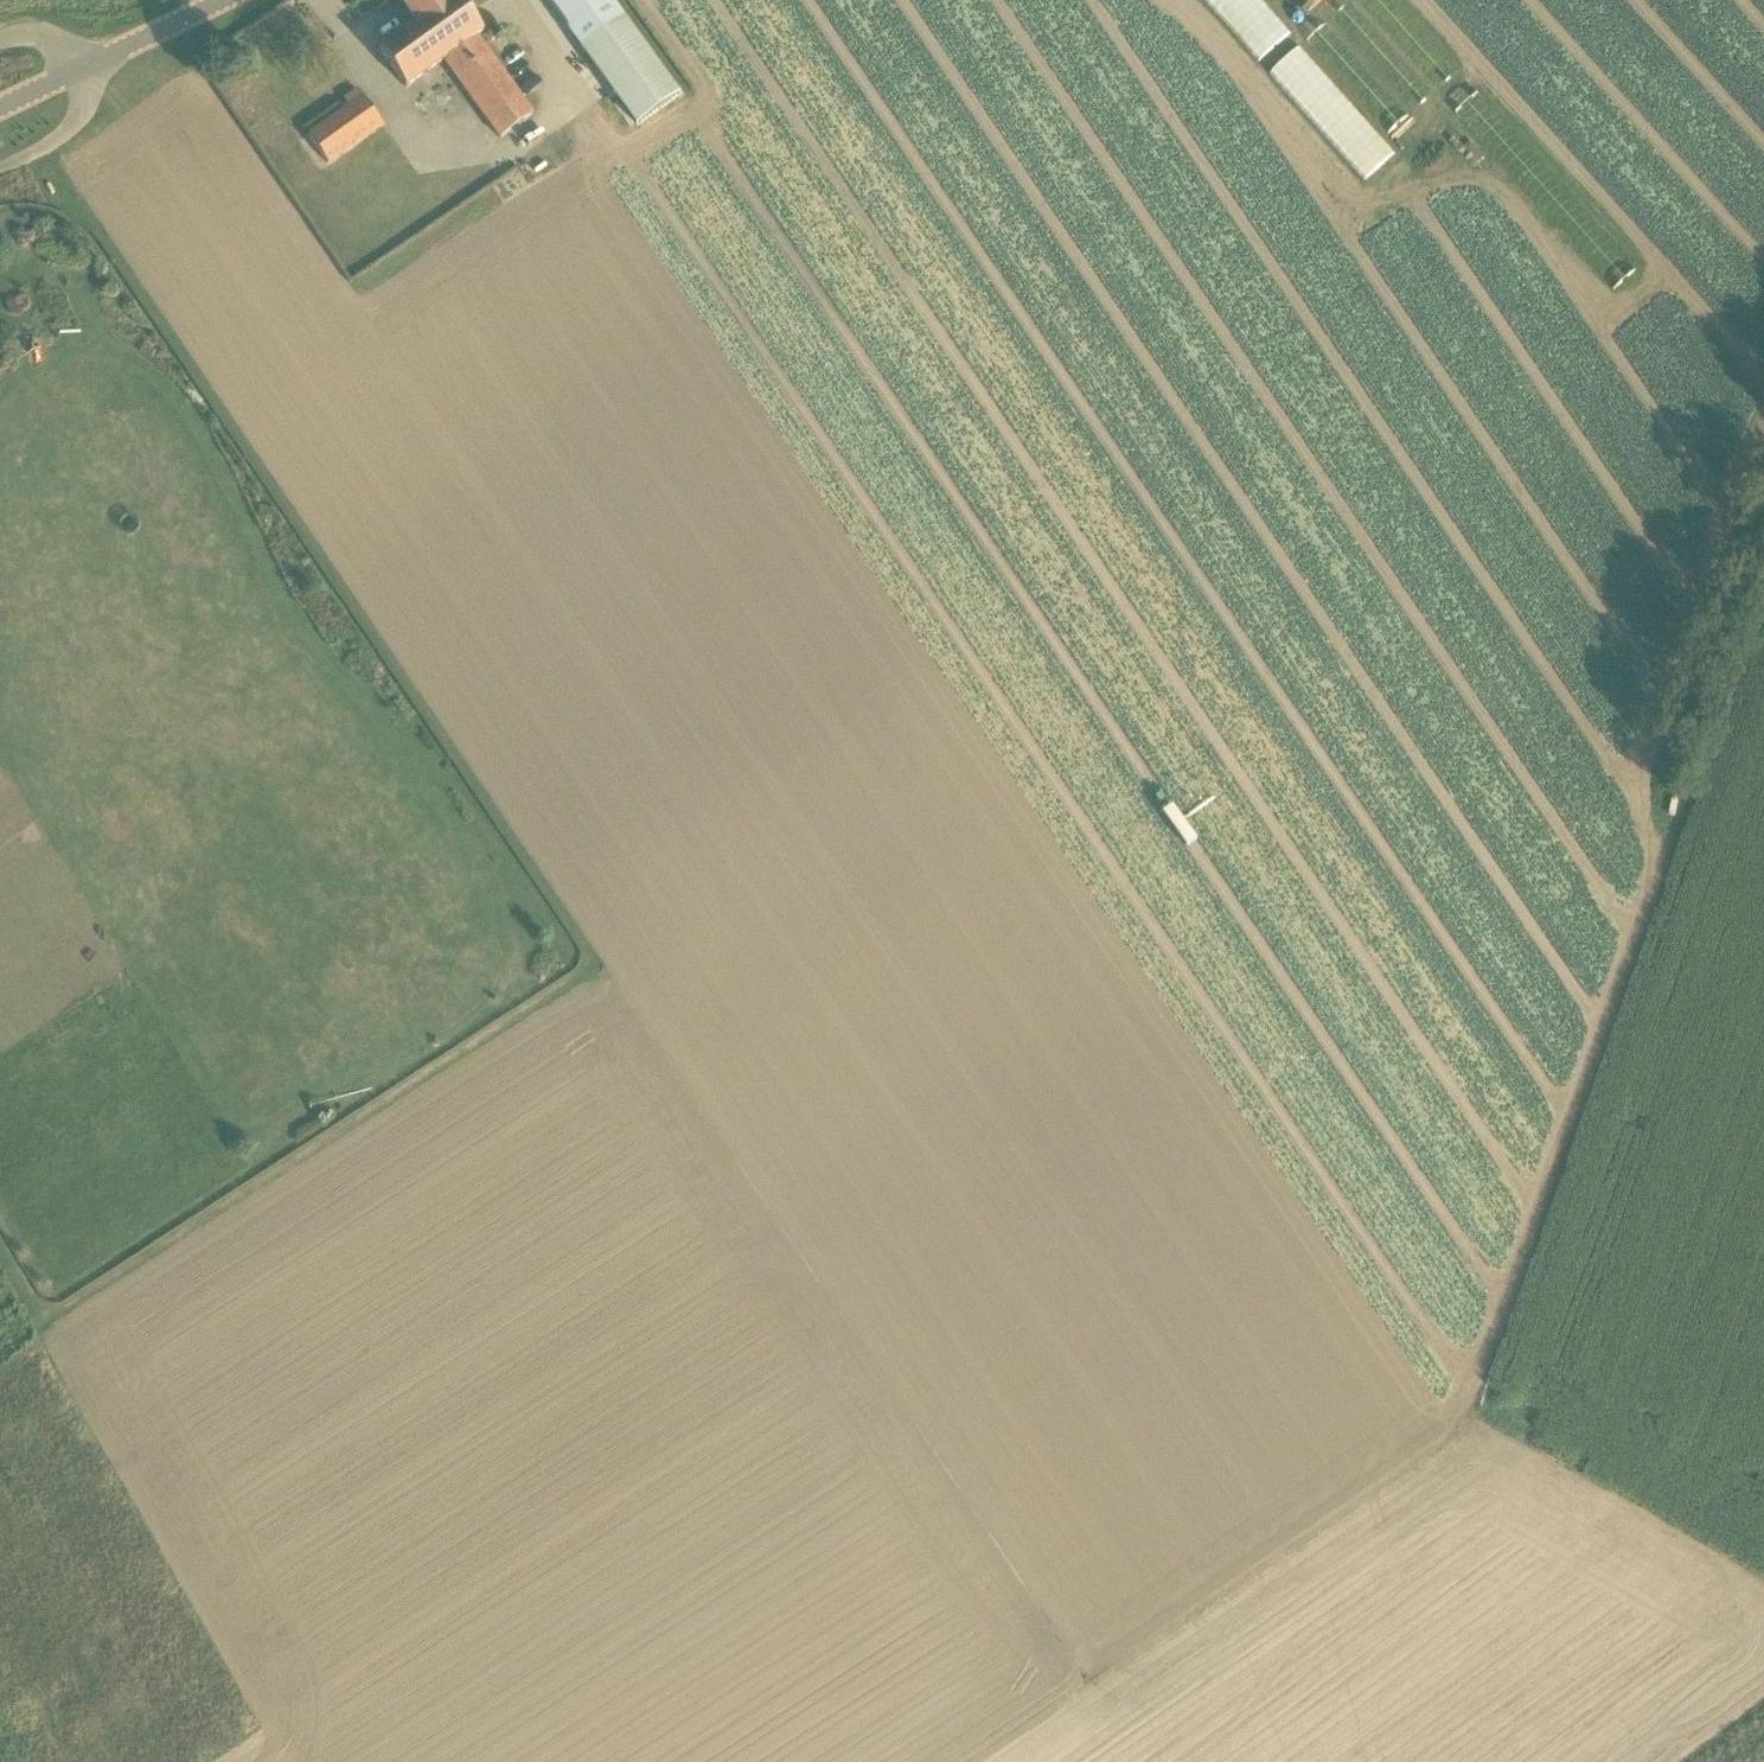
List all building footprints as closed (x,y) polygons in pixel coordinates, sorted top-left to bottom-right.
[(417,22),(379,50),(406,88),(443,61),(501,139),(534,114),(476,37),(483,32),(460,0),(401,0),(417,22)] [(616,1),(615,0),(548,0),(571,33),(616,1)] [(1292,35),(1261,0),(1203,0),(1259,64),(1292,35)] [(638,127),(683,95),(627,17),(583,49),(638,127)] [(1300,48),(1271,74),(1367,180),(1396,153),(1300,48)] [(385,126),(378,116),(364,96),(308,136),(328,163),(329,164),(343,154),(356,145),(357,146),(385,126)]
